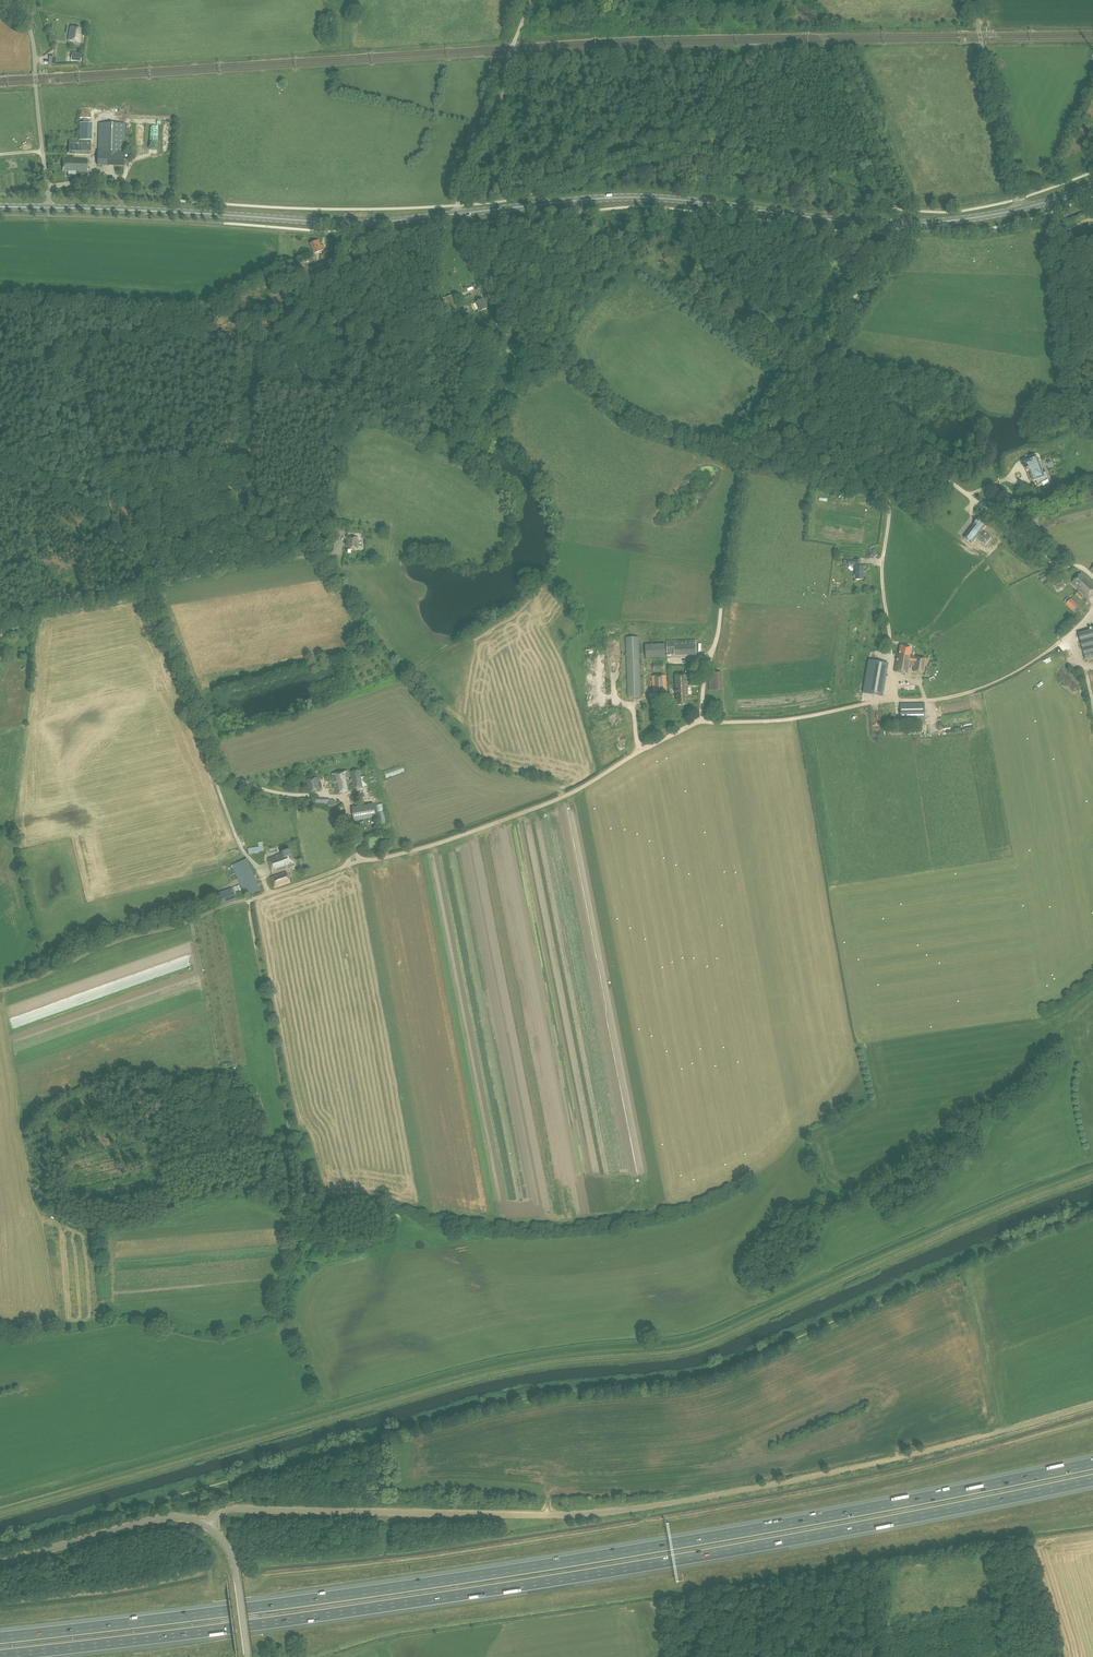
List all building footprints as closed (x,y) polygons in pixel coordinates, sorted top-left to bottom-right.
[(82,28),(70,27),(68,40),(80,42),(82,28)] [(91,141),(79,141),(79,140),(91,140),(92,123),(79,122),(79,138),(71,138),(70,141),(70,152),(91,152),(91,141)] [(99,123),(98,165),(124,166),(124,124),(99,123)] [(87,171),(87,159),(63,159),(63,171),(87,171)] [(322,245),(321,246),(318,240),(311,244),(315,253),(324,249),(322,245)] [(298,270),(304,267),(302,263),(309,261),(308,258),(301,260),(302,261),(296,264),(297,266),(293,267),(294,270),(298,269),(298,270)] [(457,308),(452,295),(446,298),(446,297),(443,298),(448,310),(450,309),(451,311),(457,308)] [(482,299),(475,302),(480,311),(487,308),(482,299)] [(1031,482),(1037,480),(1038,482),(1046,479),(1045,479),(1048,478),(1046,472),(1043,473),(1038,457),(1031,460),(1031,461),(1025,463),(1027,468),(1026,469),(1027,472),(1028,472),(1031,482)] [(972,544),(977,538),(985,545),(991,537),(982,531),(987,525),(979,518),(974,524),(975,525),(965,538),(972,544)] [(179,527),(183,534),(188,532),(184,525),(179,527)] [(348,549),(358,548),(358,537),(347,537),(348,549)] [(860,566),(860,564),(860,560),(855,560),(845,560),(845,564),(855,565),(855,579),(863,579),(863,566),(860,566)] [(1092,594),(1092,583),(1087,577),(1086,577),(1081,572),(1072,582),(1079,589),(1079,590),(1089,599),(1092,594)] [(1064,582),(1058,586),(1062,591),(1067,587),(1064,582)] [(1065,604),(1073,611),(1078,605),(1071,598),(1070,599),(1067,597),(1063,601),(1066,604),(1065,604)] [(1078,633),(1085,660),(1092,658),(1092,629),(1078,633)] [(628,697),(632,697),(641,696),(639,637),(626,637),(628,697)] [(696,651),(695,640),(666,641),(667,653),(696,651)] [(646,658),(648,658),(666,657),(665,643),(645,644),(646,658)] [(897,654),(894,671),(908,673),(909,665),(914,666),(913,671),(923,673),(926,659),(909,656),(911,647),(900,646),(899,654),(897,654)] [(889,663),(869,659),(863,693),(883,697),(889,663)] [(709,690),(712,690),(722,690),(721,672),(708,673),(709,690)] [(676,696),(676,698),(677,704),(687,704),(686,695),(687,695),(686,674),(674,674),(675,696),(676,696)] [(666,691),(665,675),(652,676),(653,692),(666,691)] [(924,721),(924,703),(900,704),(901,722),(924,721)] [(962,703),(955,706),(958,711),(964,709),(962,703)] [(885,706),(885,716),(900,717),(900,709),(897,709),(897,707),(885,706)] [(353,781),(354,788),(363,786),(368,786),(366,776),(361,776),(359,770),(351,772),(352,779),(349,779),(347,771),(332,774),(333,783),(334,783),(336,793),(351,790),(349,782),(353,781)] [(317,777),(306,780),(309,792),(320,790),(317,777)] [(395,808),(409,805),(408,799),(394,803),(395,808)] [(374,804),(352,807),(354,820),(376,817),(374,804)] [(246,896),(252,893),(260,890),(246,858),(243,859),(231,833),(225,835),(220,838),(232,864),(246,896)] [(264,851),(263,846),(263,841),(258,842),(259,847),(248,848),(249,854),(259,853),(258,851),(264,851)] [(273,873),(283,869),(295,865),(290,849),(282,852),(282,853),(268,858),(273,873)] [(286,872),(284,873),(271,877),(274,888),(290,883),(286,872)] [(242,892),(239,885),(232,887),(235,894),(242,892)] [(235,898),(231,888),(218,893),(221,903),(235,898)]
